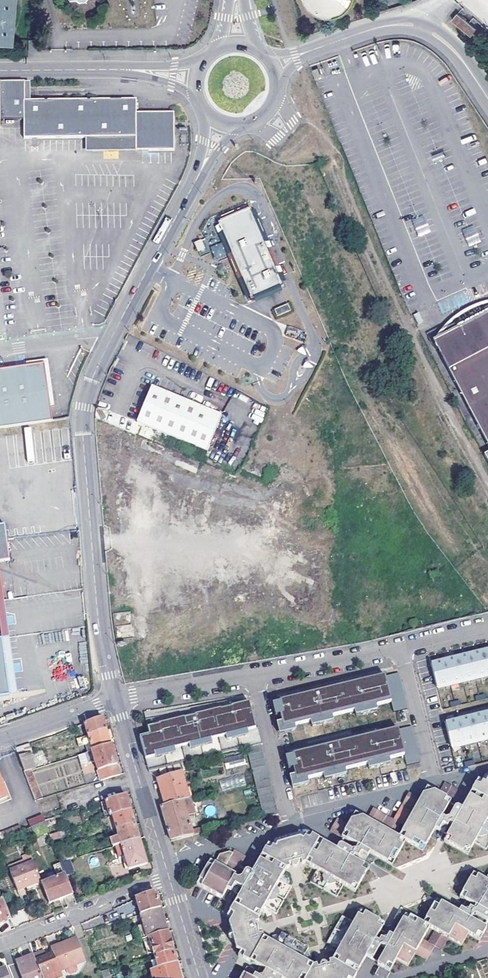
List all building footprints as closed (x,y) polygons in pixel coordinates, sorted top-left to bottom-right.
[(11,39),(14,0),(0,0),(0,38),(11,39)] [(306,2),(308,4),(310,7),(312,9),(314,12),(317,13),(320,15),(323,16),(326,17),(329,17),(333,17),(336,17),(339,16),(342,14),(345,13),(348,11),(350,9),(352,6),(354,3),(355,0),(306,0),(306,2)] [(469,24),(458,15),(454,20),(471,35),(476,30),(469,24)] [(30,40),(30,51),(41,51),(40,40),(30,40)] [(322,76),(318,67),(313,70),(316,78),(322,76)] [(23,119),(23,100),(16,100),(11,100),(10,82),(0,82),(0,119),(23,119)] [(23,100),(23,119),(23,127),(23,137),(85,136),(117,136),(117,146),(135,146),(135,150),(143,150),(151,150),(159,150),(174,150),(174,113),(136,113),(136,99),(23,100)] [(85,150),(135,150),(135,146),(117,146),(117,136),(85,136),(85,150)] [(218,232),(250,299),(253,297),(279,285),(282,283),(277,271),(279,270),(276,265),(274,266),(265,247),(267,246),(254,218),(252,220),(246,207),(214,222),(218,232)] [(198,252),(206,249),(202,238),(194,241),(198,252)] [(216,260),(227,256),(222,242),(211,246),(216,260)] [(433,338),(487,448),(479,452),(487,468),(487,307),(484,299),(477,301),(468,305),(458,312),(456,314),(448,320),(452,328),(433,338)] [(276,313),(278,319),(291,313),(288,307),(276,313)] [(441,327),(433,338),(452,328),(448,320),(441,327)] [(45,422),(39,385),(36,366),(0,372),(0,428),(45,422)] [(153,385),(140,421),(209,449),(222,412),(153,385)] [(261,423),(264,412),(254,409),(250,420),(261,423)] [(10,561),(7,540),(5,525),(0,526),(0,562),(10,561)] [(0,566),(0,632),(1,639),(0,639),(0,647),(11,646),(10,637),(5,601),(0,566)] [(487,674),(487,649),(429,664),(434,687),(487,674)] [(312,693),(277,702),(280,712),(277,713),(278,715),(280,723),(281,729),(293,726),(309,722),(330,717),(353,711),(374,706),(389,702),(392,712),(405,709),(396,673),(383,676),(383,675),(366,680),(368,687),(358,690),(356,682),(322,691),(324,698),(314,701),(312,693)] [(361,681),(356,682),(358,690),(368,687),(366,680),(361,681)] [(317,692),(312,693),(314,701),(324,698),(322,691),(317,692)] [(140,737),(148,771),(157,769),(178,764),(245,748),(260,744),(262,744),(257,727),(254,727),(248,702),(230,706),(232,714),(221,717),(220,709),(194,715),(196,723),(185,726),(183,718),(157,724),(159,732),(148,735),(140,737)] [(277,713),(280,712),(277,702),(275,702),(271,703),(274,716),(278,715),(277,713)] [(227,707),(220,709),(221,717),(232,714),(230,706),(227,707)] [(374,706),(353,711),(354,716),(376,711),(374,706)] [(487,740),(487,714),(479,716),(466,719),(453,722),(445,724),(451,749),(487,740)] [(191,716),(183,718),(185,726),(196,723),(194,715),(191,716)] [(330,717),(309,722),(310,727),(331,722),(330,717)] [(97,719),(83,723),(88,736),(106,730),(102,718),(97,719)] [(280,723),(274,725),(277,736),(294,732),(293,726),(281,729),(280,723)] [(154,725),(146,727),(148,735),(159,732),(157,724),(154,725)] [(295,754),(291,755),(293,765),(290,766),(293,777),(295,783),(306,780),(323,776),(344,770),(366,764),(388,759),(403,755),(405,765),(419,762),(410,726),(396,730),(396,729),(380,733),(381,740),(371,743),(369,735),(336,744),(338,751),(327,754),(325,746),(295,754)] [(111,746),(106,730),(88,736),(76,740),(78,748),(84,746),(86,753),(111,746)] [(373,734),(369,735),(371,743),(381,740),(380,733),(373,734)] [(29,743),(15,748),(18,758),(31,754),(33,753),(29,743)] [(260,744),(245,748),(263,818),(278,814),(260,744)] [(329,745),(325,746),(327,754),(338,751),(336,744),(329,745)] [(111,746),(86,753),(78,756),(81,766),(95,762),(98,771),(117,765),(111,746)] [(36,769),(31,754),(18,758),(24,773),(32,771),(36,769)] [(241,757),(224,761),(226,768),(243,764),(241,757)] [(388,759),(366,764),(368,770),(389,764),(388,759)] [(178,764),(157,769),(159,778),(180,772),(178,764)] [(117,765),(98,771),(98,773),(117,767),(117,765)] [(117,767),(98,773),(101,781),(120,775),(117,767)] [(344,770),(323,776),(324,781),(345,775),(344,770)] [(42,799),(32,771),(24,773),(35,801),(42,799)] [(159,778),(157,778),(162,793),(166,805),(182,800),(189,798),(180,772),(159,778)] [(293,777),(286,778),(289,789),(307,785),(306,780),(295,783),(293,777)] [(487,814),(487,787),(480,783),(476,780),(453,821),(444,836),(442,841),(466,854),(474,841),(484,847),(487,840),(487,816),(487,815),(487,814)] [(331,834),(348,844),(365,853),(389,866),(402,842),(420,852),(433,829),(441,814),(454,791),(443,785),(436,796),(425,790),(418,802),(407,796),(392,821),(373,811),(367,823),(355,816),(348,828),(338,822),(331,834)] [(105,818),(114,816),(131,810),(126,795),(101,803),(105,818)] [(189,798),(182,800),(187,817),(195,814),(190,798),(189,798)] [(166,805),(161,806),(165,820),(171,841),(177,839),(193,834),(187,817),(182,800),(166,805)] [(131,810),(114,816),(118,830),(135,825),(131,810)] [(433,829),(444,836),(453,821),(441,814),(433,829)] [(43,817),(42,815),(28,821),(30,828),(34,837),(49,832),(45,822),(44,821),(43,817)] [(120,837),(116,838),(112,839),(114,847),(122,844),(140,838),(135,825),(118,830),(120,837)] [(69,835),(67,830),(60,833),(50,836),(52,840),(69,835)] [(365,868),(359,865),(342,855),(303,834),(301,838),(294,851),(295,854),(293,856),(292,854),(291,854),(289,855),(289,856),(289,857),(291,864),(292,866),(294,866),(295,865),(295,864),(296,863),(298,862),(314,871),(307,883),(333,898),(340,886),(351,892),(365,868)] [(294,851),(301,838),(297,837),(275,844),(272,849),(284,856),(287,866),(291,864),(289,857),(289,856),(289,855),(291,854),(292,854),(293,856),(295,854),(294,851)] [(140,838),(122,844),(131,872),(148,866),(140,838)] [(131,872),(122,844),(114,847),(121,867),(124,865),(123,862),(124,862),(128,873),(131,872)] [(342,855),(359,865),(365,853),(348,844),(342,855)] [(250,874),(241,891),(226,917),(231,920),(243,927),(246,926),(246,928),(247,931),(246,931),(245,933),(246,934),(247,936),(257,933),(257,932),(258,931),(258,930),(257,928),(256,928),(255,924),(264,907),(275,914),(289,888),(278,882),(287,866),(284,856),(272,849),(267,846),(250,874)] [(427,848),(420,860),(425,863),(432,851),(427,848)] [(222,869),(214,864),(209,862),(196,885),(219,900),(229,883),(238,867),(243,858),(232,852),(231,854),(222,869)] [(222,869),(231,854),(228,852),(219,855),(214,864),(222,869)] [(69,861),(80,857),(79,854),(60,860),(61,864),(69,861)] [(10,872),(34,863),(31,856),(8,865),(10,872)] [(74,872),(69,861),(61,864),(64,871),(65,875),(74,872)] [(41,882),(34,863),(10,872),(18,891),(41,882)] [(391,872),(380,866),(378,871),(388,876),(391,872)] [(229,883),(241,891),(250,874),(238,867),(229,883)] [(50,903),(73,895),(65,875),(64,871),(50,877),(51,881),(42,884),(50,903)] [(485,880),(474,874),(461,898),(466,901),(482,909),(487,913),(487,875),(485,880)] [(435,888),(433,893),(444,900),(447,895),(435,888)] [(137,899),(142,914),(160,908),(156,893),(155,893),(137,899)] [(484,924),(476,920),(459,911),(435,898),(422,922),(405,913),(386,946),(378,962),(377,963),(389,969),(395,957),(407,964),(415,951),(426,958),(434,944),(440,947),(446,935),(459,942),(466,930),(478,936),(484,924)] [(3,900),(0,902),(0,923),(11,919),(3,900)] [(466,901),(459,911),(476,920),(482,909),(466,901)] [(223,902),(217,914),(221,916),(228,905),(223,902)] [(142,914),(144,922),(149,938),(150,938),(168,932),(164,922),(160,908),(142,914)] [(329,966),(332,975),(337,977),(353,977),(365,955),(374,939),(382,923),(358,910),(351,924),(340,918),(326,944),(337,950),(329,966)] [(394,914),(387,926),(392,928),(399,916),(394,914)] [(235,949),(240,952),(247,940),(258,937),(257,933),(247,936),(246,934),(245,933),(246,931),(247,931),(246,928),(246,926),(243,927),(231,920),(228,925),(235,949)] [(149,938),(144,922),(139,925),(143,940),(149,938)] [(168,932),(150,938),(155,956),(173,950),(168,932)] [(258,937),(247,940),(240,952),(237,956),(263,972),(275,977),(318,977),(321,976),(322,977),(323,977),(324,977),(326,976),(326,975),(324,967),(323,966),(321,966),(319,967),(318,969),(314,970),(299,960),(306,948),(280,934),(273,946),(258,937)] [(78,968),(87,965),(76,939),(51,949),(54,956),(61,975),(64,974),(66,977),(81,977),(78,968)] [(365,955),(378,962),(386,946),(374,939),(365,955)] [(173,950),(155,956),(159,968),(177,962),(173,950)] [(42,977),(63,977),(61,975),(54,956),(47,959),(43,960),(41,954),(34,956),(42,977)] [(17,966),(22,977),(42,977),(34,956),(24,960),(25,963),(21,965),(17,966)] [(245,966),(233,959),(230,963),(242,971),(245,966)] [(177,962),(159,968),(151,970),(154,977),(181,977),(177,962)] [(324,967),(326,975),(326,976),(324,977),(323,977),(322,977),(321,976),(318,977),(337,977),(332,975),(329,966),(324,967)] [(5,969),(0,971),(0,977),(8,977),(5,969)]
